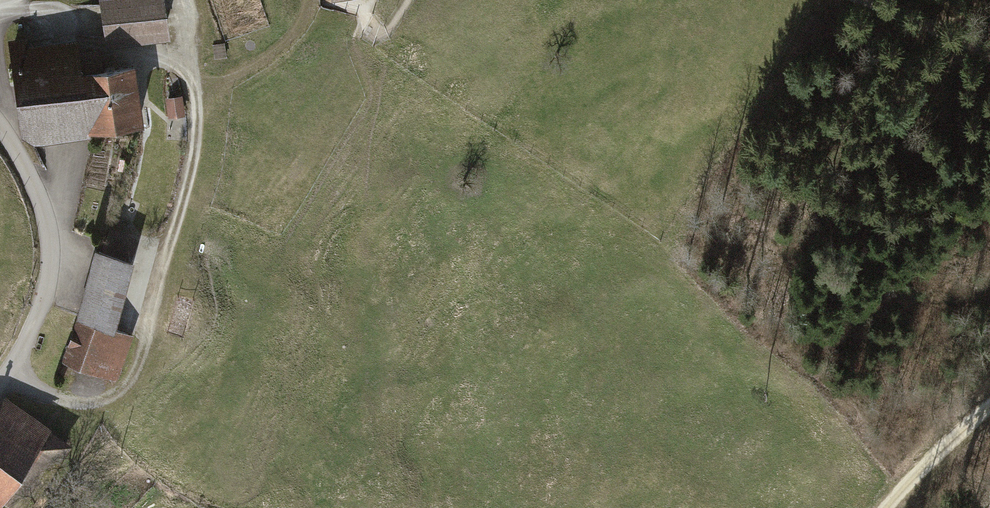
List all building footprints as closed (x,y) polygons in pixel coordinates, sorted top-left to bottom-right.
[(97,4),(105,50),(167,39),(161,0),(121,0),(97,4)] [(32,39),(4,44),(21,147),(144,125),(133,65),(83,74),(77,42),(33,50),(32,39)] [(181,98),(166,101),(169,121),(185,118),(181,98)] [(132,264),(94,254),(76,322),(115,334),(132,264)] [(115,334),(76,322),(62,366),(114,382),(128,338),(115,334)] [(5,400),(0,407),(0,505),(36,456),(56,470),(72,448),(5,400)]
